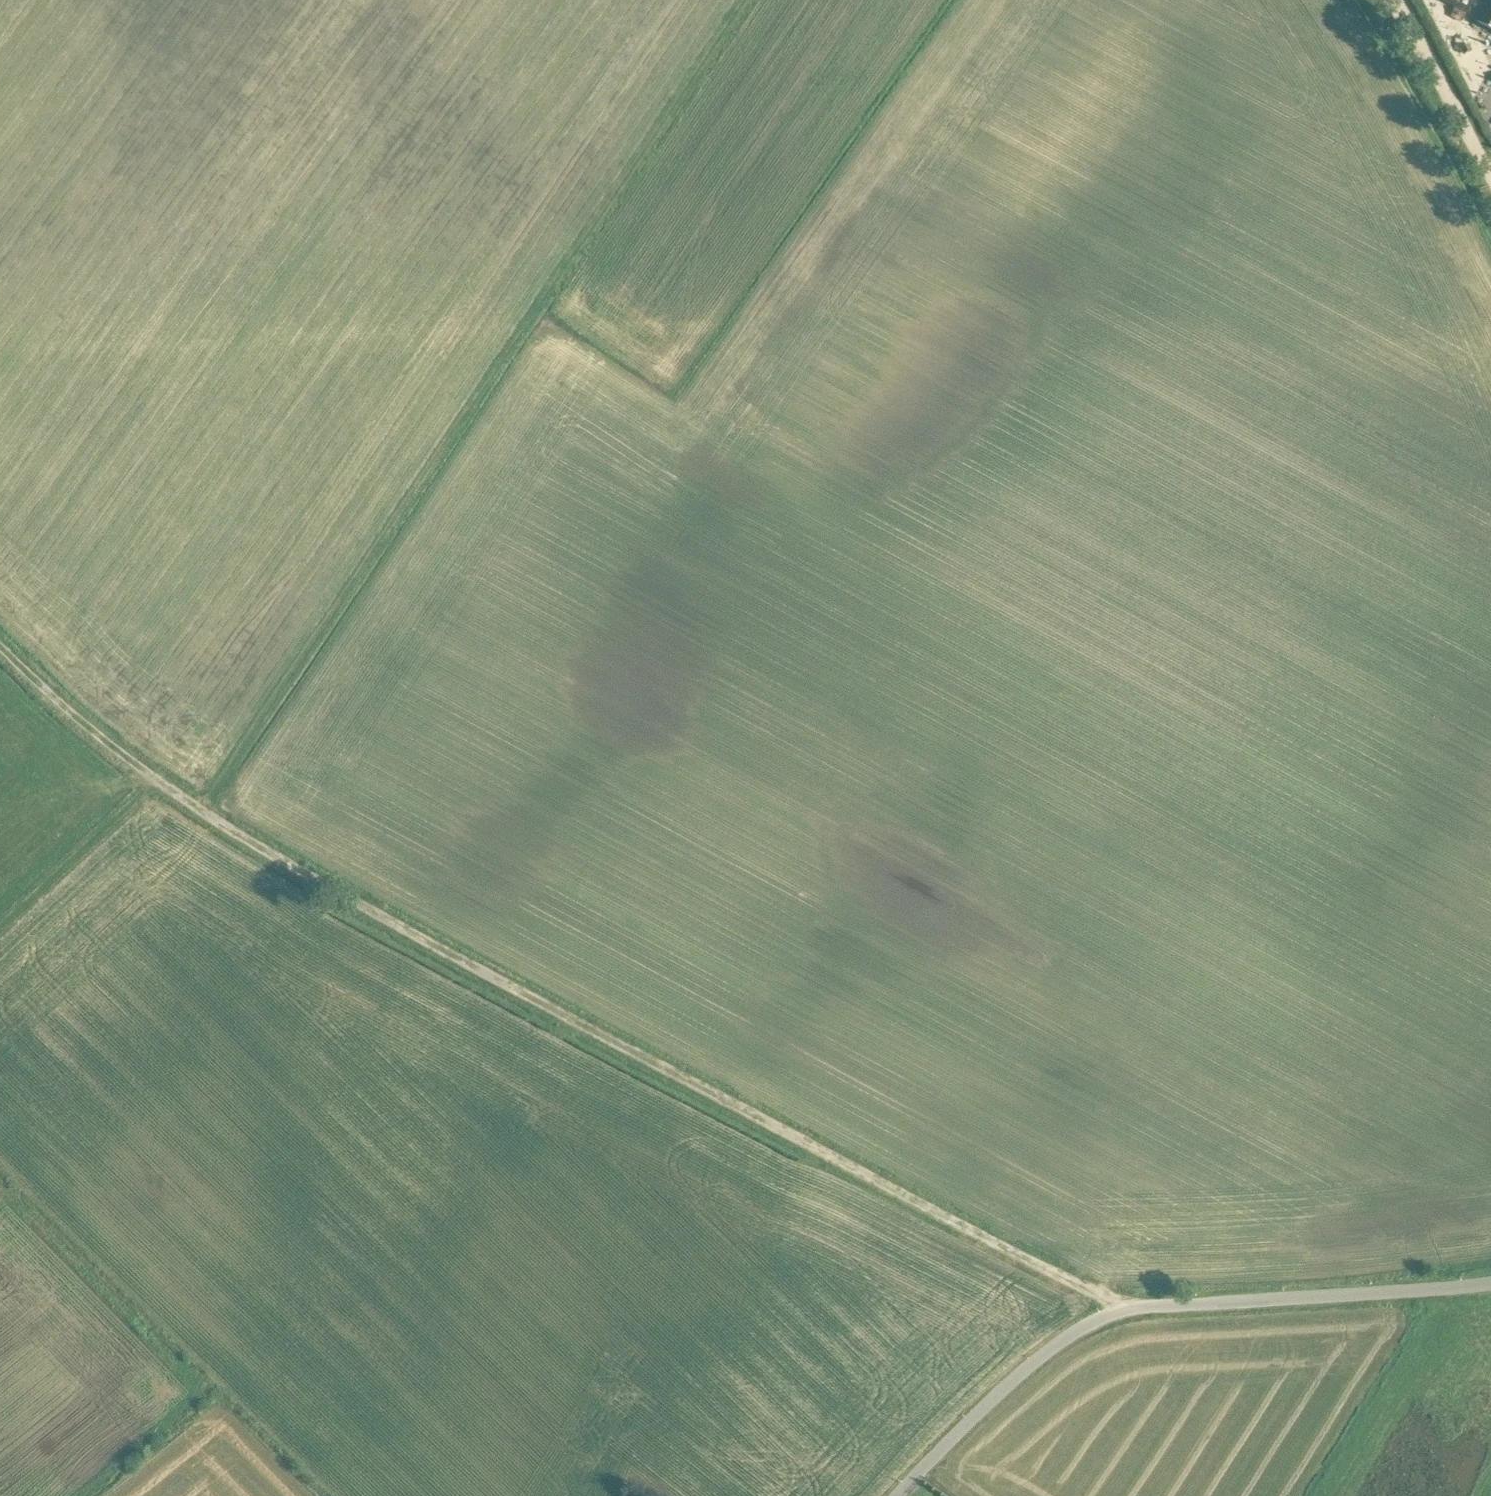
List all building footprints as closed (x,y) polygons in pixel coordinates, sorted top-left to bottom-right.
[(1490,30),(1490,0),(1489,0),(1477,23),(1490,30)]
